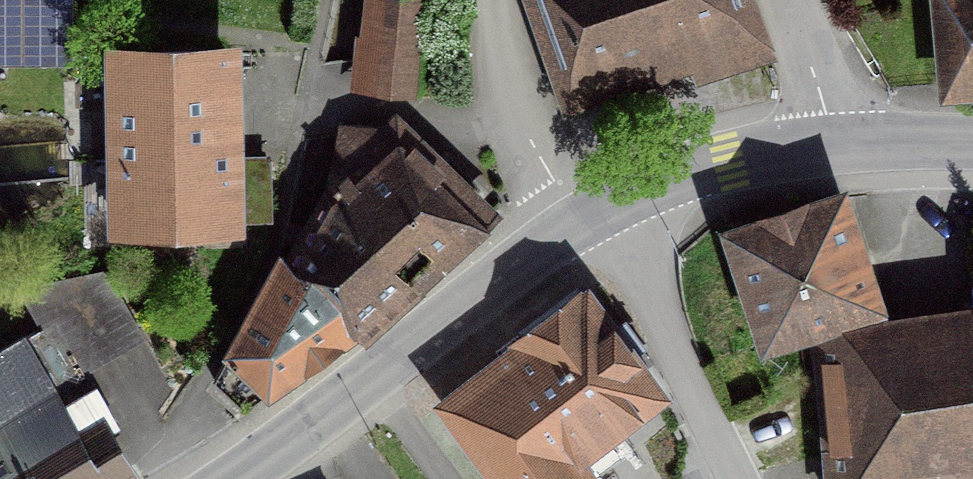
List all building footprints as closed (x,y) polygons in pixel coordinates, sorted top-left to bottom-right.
[(66,0),(0,0),(0,56),(66,57),(66,0)] [(413,93),(423,0),(379,0),(370,89),(413,93)] [(760,28),(750,0),(527,0),(557,95),(760,28)] [(951,86),(972,84),(972,0),(942,0),(951,86)] [(174,109),(226,108),(225,51),(120,53),(120,57),(122,163),(175,162),(174,109)] [(228,219),(226,108),(174,109),(175,162),(122,163),(121,221),(228,219)] [(342,127),(315,250),(300,253),(295,269),(307,281),(357,332),(359,334),(489,217),(395,126),(342,127)] [(731,232),(766,341),(875,306),(840,197),(731,232)] [(307,281),(295,269),(282,257),(213,379),(244,407),(357,332),(307,281)] [(128,469),(104,428),(116,421),(81,361),(137,328),(103,271),(20,289),(42,326),(0,351),(0,478),(112,478),(128,469)] [(443,400),(501,478),(596,478),(587,466),(618,443),(610,431),(662,393),(588,293),(581,298),(576,293),(516,337),(520,343),(443,400)] [(818,342),(830,478),(972,478),(972,320),(818,342)]
